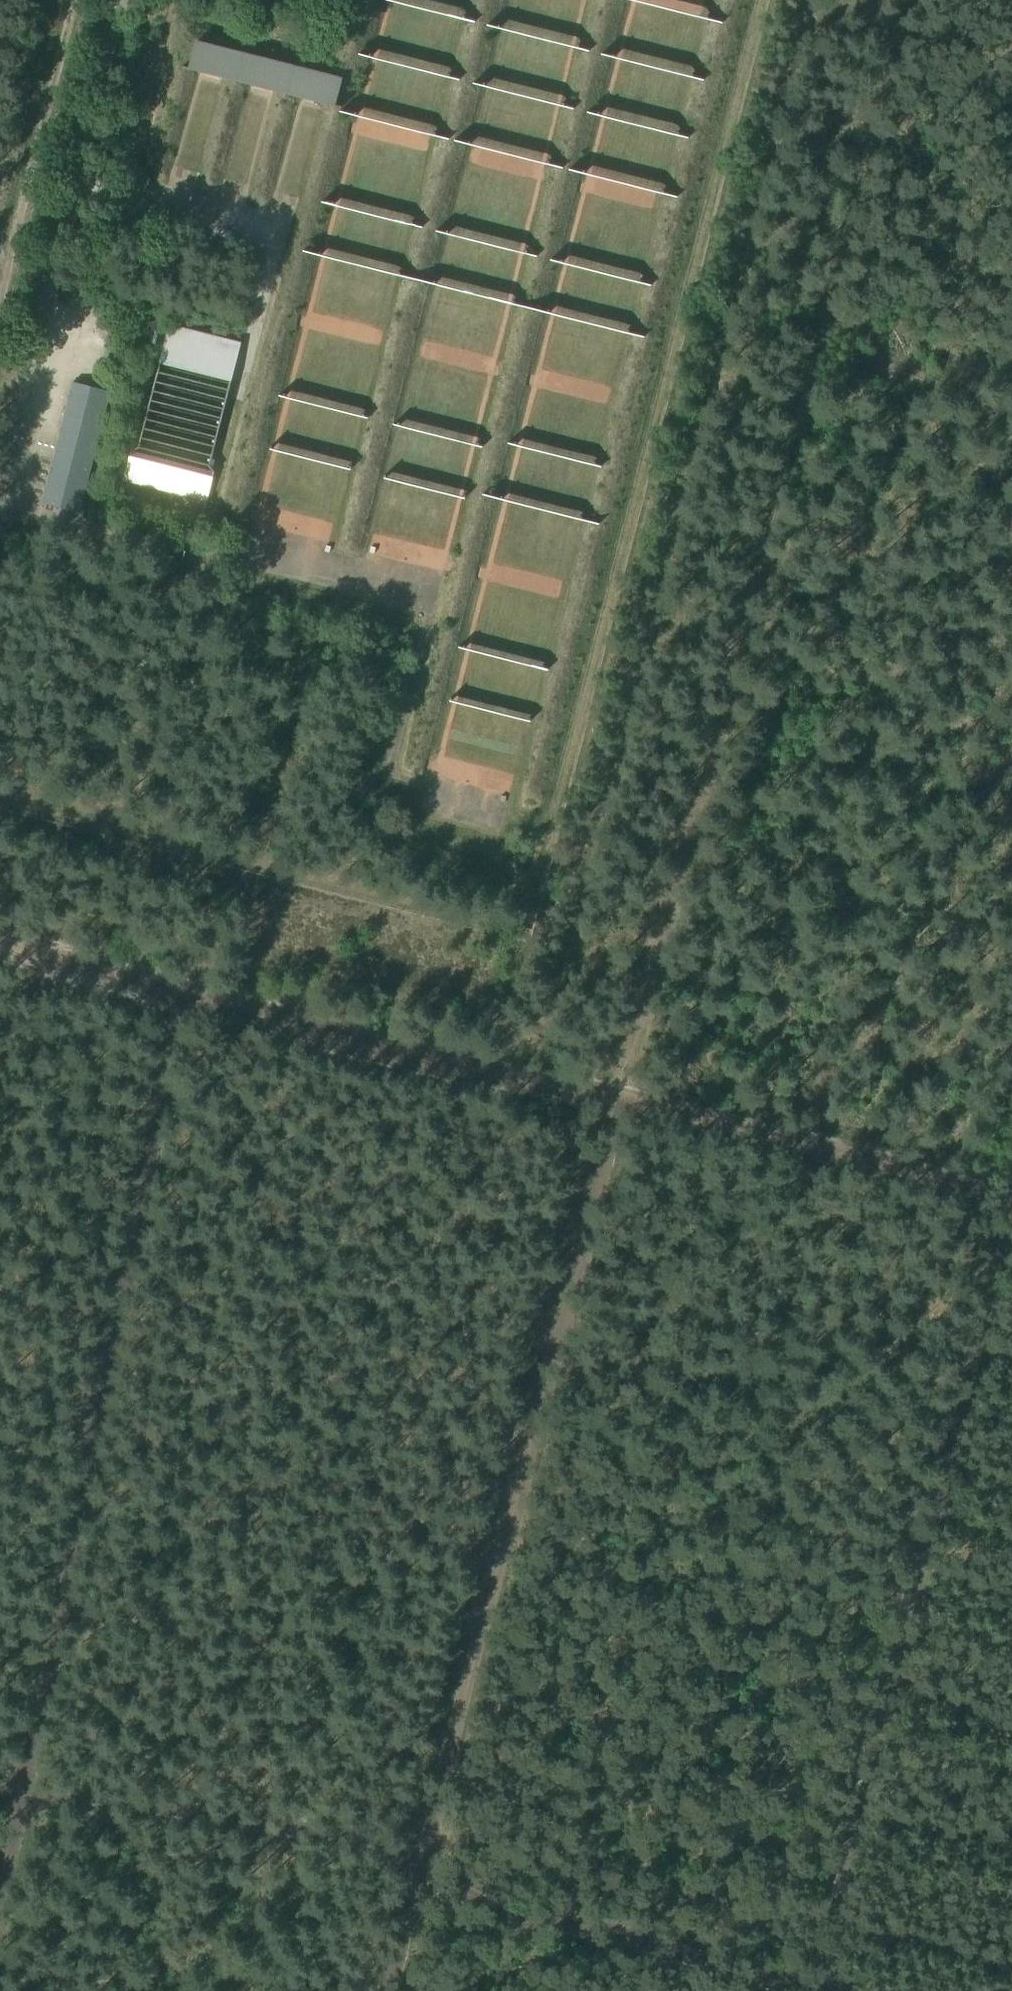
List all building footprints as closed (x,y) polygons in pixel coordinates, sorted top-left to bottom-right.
[(629,1),(708,20),(712,0),(711,0),(629,0),(629,1)] [(325,105),(332,76),(185,41),(178,69),(325,105)] [(595,189),(661,204),(663,195),(670,197),(674,179),(601,162),(595,189)] [(131,450),(124,480),(207,501),(215,471),(214,471),(215,470),(210,465),(242,342),(169,324),(138,446),(132,449),(132,450),(131,450)] [(80,512),(111,391),(73,381),(43,502),(80,512)] [(265,460),(252,522),(331,539),(336,517),(324,514),(331,482),(323,481),(326,465),(265,452),(264,460),(265,460)] [(383,554),(388,535),(375,531),(369,550),(383,554)] [(523,720),(526,709),(496,702),(493,713),(523,720)] [(446,775),(449,758),(448,757),(451,735),(436,733),(430,773),(446,775)]
